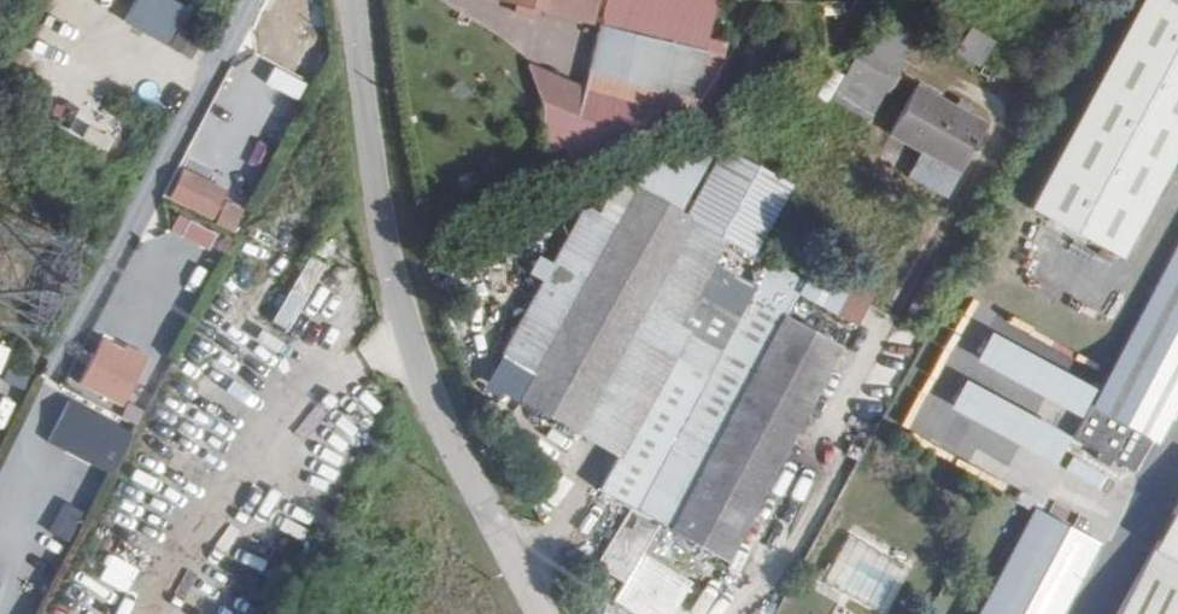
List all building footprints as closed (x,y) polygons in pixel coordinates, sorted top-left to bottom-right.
[(178,31),(191,6),(180,0),(136,0),(124,22),(193,57),(200,42),(178,31)] [(564,0),(536,0),(562,8),(564,0)] [(554,60),(654,92),(669,46),(683,0),(574,0),(554,60)] [(972,24),(957,51),(982,66),(998,39),(972,24)] [(842,63),(817,106),(871,135),(895,91),(842,63)] [(917,103),(891,148),(962,187),(986,142),(917,103)] [(1177,119),(1142,180),(1170,194),(1177,179),(1177,120),(1177,119)] [(627,190),(674,216),(703,163),(670,144),(659,163),(646,155),(627,190)] [(671,221),(691,231),(735,256),(744,240),(772,191),(766,187),(708,155),(704,160),(703,163),(674,216),(671,221)] [(188,169),(174,196),(220,218),(233,190),(188,169)] [(672,219),(637,201),(614,242),(594,278),(561,260),(538,303),(503,367),(502,368),(534,386),(520,410),(576,441),(642,319),(691,231),(671,221),(672,219)] [(213,248),(220,231),(178,213),(171,230),(213,248)] [(594,278),(614,242),(583,225),(561,260),(594,278)] [(675,337),(711,270),(721,248),(691,231),(642,319),(675,337)] [(1177,404),(1177,247),(1089,411),(1074,440),(1100,454),(1095,463),(1108,470),(1111,463),(1131,474),(1148,442),(1155,447),(1177,404)] [(756,296),(711,270),(675,337),(718,361),(721,362),(754,300),(756,296)] [(772,277),(761,301),(793,318),(804,293),(772,277)] [(814,278),(804,302),(856,330),(863,317),(868,307),(814,278)] [(749,309),(838,359),(846,347),(793,318),(761,301),(754,300),(749,309)] [(749,309),(721,362),(709,386),(701,383),(668,365),(614,466),(597,498),(633,518),(610,562),(600,580),(625,593),(614,613),(674,613),(685,591),(641,567),(659,534),(724,567),(763,494),(779,502),(784,481),(776,475),(811,409),(838,359),(749,309)] [(642,319),(576,441),(614,466),(668,365),(675,337),(642,319)] [(77,391),(123,412),(149,353),(102,333),(77,391)] [(1044,423),(1074,440),(1089,411),(1060,394),(1044,423)] [(103,455),(116,427),(73,403),(58,430),(103,455)] [(58,430),(50,444),(96,468),(103,455),(58,430)] [(1037,437),(1027,453),(1040,461),(1050,445),(1037,437)] [(847,455),(843,463),(851,468),(856,459),(847,455)] [(87,513),(68,504),(53,531),(72,541),(87,513)] [(1102,549),(1035,513),(979,613),(1066,613),(1102,549)] [(1128,613),(1177,613),(1177,517),(1128,613)]
